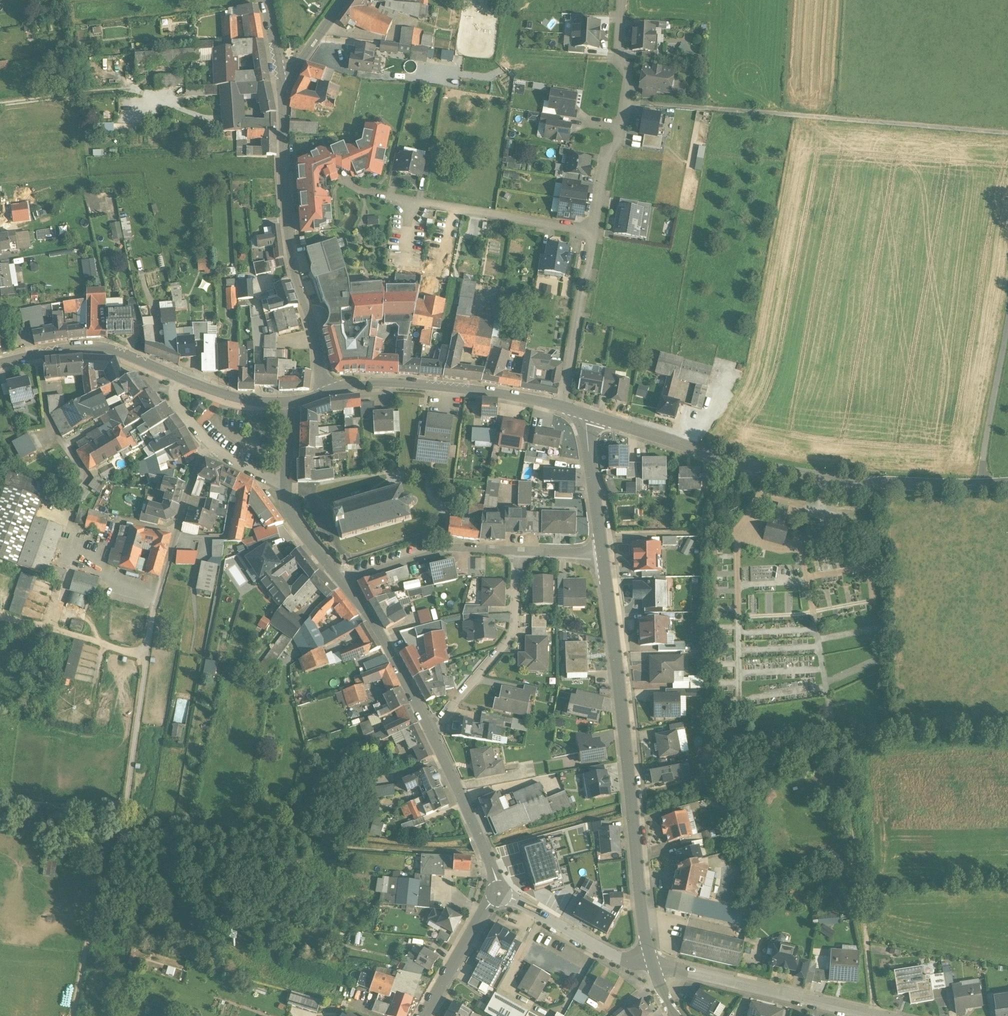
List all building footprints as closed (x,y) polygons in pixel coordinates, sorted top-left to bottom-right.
[(336,22),(347,30),(349,26),(354,29),(356,25),(359,18),(353,15),(364,0),(352,0),(336,22)] [(393,21),(376,14),(368,10),(372,1),(365,0),(364,0),(353,15),(359,18),(356,25),(384,37),(386,37),(393,21)] [(386,4),(380,3),(376,14),(393,21),(401,4),(387,2),(386,4)] [(421,6),(406,4),(404,15),(419,18),(421,6)] [(248,15),(258,14),(257,6),(229,9),(230,18),(235,18),(242,17),(248,16),(248,15)] [(428,7),(421,6),(419,18),(426,19),(428,7)] [(248,15),(248,16),(242,17),(245,36),(251,35),(252,42),(263,42),(258,14),(248,15)] [(230,18),(225,19),(225,36),(235,36),(235,18),(230,18)] [(585,22),(575,22),(574,35),(598,36),(599,23),(585,22)] [(644,28),(634,27),(632,51),(642,52),(656,53),(656,52),(657,44),(654,44),(655,36),(653,36),(654,29),(654,28),(644,28)] [(412,46),(420,47),(422,31),(404,29),(402,45),(412,46)] [(598,36),(574,35),(573,47),(573,48),(583,48),(597,49),(598,36)] [(236,43),(235,36),(225,36),(222,36),(222,44),(232,43),(232,44),(236,43)] [(236,43),(232,44),(232,49),(214,50),(214,66),(238,64),(238,56),(255,55),(257,64),(266,63),(263,42),(252,42),(246,43),(236,43)] [(214,50),(213,44),(213,43),(194,44),(194,51),(196,51),(214,50)] [(400,45),(383,43),(381,52),(398,54),(400,45)] [(683,44),(678,48),(686,58),(691,54),(683,44)] [(420,47),(412,46),(411,57),(426,59),(427,48),(420,47)] [(375,49),(357,47),(355,58),(352,57),(350,71),(360,72),(361,68),(372,69),(375,49)] [(441,50),(440,60),(452,62),(453,52),(441,50)] [(197,60),(196,51),(194,51),(186,52),(187,60),(197,60)] [(187,60),(186,52),(163,54),(164,62),(187,60)] [(656,53),(642,52),(642,59),(657,61),(657,52),(656,52),(656,53)] [(136,64),(164,62),(163,54),(136,55),(136,64)] [(266,63),(257,64),(259,74),(255,74),(255,75),(238,76),(238,85),(246,85),(270,84),(266,63)] [(238,64),(214,66),(214,75),(215,87),(221,87),(221,86),(238,85),(238,76),(238,64)] [(673,71),(644,66),(641,83),(645,83),(644,90),(656,92),(669,94),(670,89),(673,87),(674,82),(672,79),(673,71)] [(214,75),(186,76),(187,88),(215,87),(214,75)] [(156,89),(160,89),(170,88),(175,88),(175,82),(179,81),(179,76),(156,77),(156,89)] [(270,84),(246,85),(246,96),(258,95),(260,105),(264,107),(266,115),(275,113),(270,84)] [(238,85),(221,86),(221,87),(222,96),(222,100),(241,100),(241,96),(246,96),(246,85),(238,85)] [(215,87),(187,88),(187,95),(187,97),(204,96),(204,97),(222,96),(221,87),(215,87)] [(171,96),(170,88),(160,89),(160,96),(171,96)] [(656,92),(644,90),(642,99),(654,100),(656,92)] [(431,91),(423,99),(428,105),(438,96),(431,91)] [(576,96),(551,92),(550,103),(553,103),(552,110),(558,111),(573,113),(573,112),(576,96)] [(241,100),(222,100),(224,124),(243,124),(243,122),(241,100)] [(573,113),(558,111),(557,117),(559,117),(575,120),(577,112),(573,112),(573,113)] [(275,113),(266,115),(265,123),(243,122),(243,124),(243,131),(247,131),(266,132),(266,133),(276,133),(276,113),(275,113)] [(666,117),(644,113),(640,135),(644,136),(656,138),(656,137),(657,129),(663,130),(666,117)] [(557,117),(543,115),(541,123),(547,124),(547,122),(558,124),(559,117),(557,117)] [(290,134),(317,135),(317,123),(290,122),(290,134)] [(558,124),(547,122),(547,124),(545,139),(552,140),(552,141),(560,143),(560,141),(568,143),(570,126),(558,124)] [(224,132),(224,124),(215,125),(215,133),(224,132)] [(224,124),(224,132),(231,132),(238,132),(243,132),(243,131),(243,124),(224,124)] [(317,155),(299,163),(300,182),(297,182),(299,198),(302,197),(302,203),(303,210),(300,210),(300,219),(303,219),(304,226),(305,234),(320,233),(319,225),(331,224),(330,201),(327,201),(327,196),(321,193),(321,190),(319,190),(318,179),(320,175),(323,174),(326,181),(329,180),(329,179),(330,179),(331,183),(338,180),(334,170),(336,169),(349,174),(351,173),(353,178),(364,173),(371,175),(382,170),(390,131),(366,127),(364,134),(367,135),(366,141),(363,140),(362,144),(358,149),(357,146),(351,148),(346,148),(339,150),(338,148),(326,153),(320,150),(315,152),(317,155)] [(266,132),(247,131),(247,138),(266,139),(266,140),(276,139),(276,133),(266,133),(266,132)] [(656,138),(644,136),(642,148),(660,151),(662,138),(656,137),(656,138)] [(247,141),(237,142),(237,153),(238,157),(247,157),(247,153),(247,141)] [(276,147),(266,147),(266,152),(266,156),(267,156),(276,155),(276,147)] [(707,148),(700,147),(696,170),(702,171),(707,148)] [(572,151),(561,149),(560,156),(563,157),(568,157),(568,156),(571,157),(572,151)] [(425,160),(402,155),(402,157),(399,172),(398,173),(421,178),(425,160)] [(395,156),(392,171),(399,172),(402,157),(395,156)] [(571,157),(568,156),(568,157),(566,165),(565,174),(581,177),(589,178),(590,169),(588,169),(590,160),(571,157)] [(520,170),(520,166),(514,165),(514,158),(506,157),(505,168),(520,170)] [(581,177),(565,174),(564,180),(580,182),(581,177)] [(580,182),(564,180),(563,186),(579,189),(579,188),(580,182)] [(579,189),(563,186),(561,200),(585,204),(586,192),(585,192),(586,190),(579,188),(579,189)] [(585,204),(561,200),(559,214),(574,217),(581,218),(582,215),(583,215),(585,204)] [(638,203),(620,200),(619,206),(637,209),(638,203)] [(15,223),(28,221),(26,205),(12,207),(15,223)] [(637,209),(619,206),(614,234),(646,239),(648,227),(640,226),(643,210),(637,209)] [(574,217),(559,214),(558,220),(574,223),(574,217)] [(121,219),(123,239),(131,238),(129,218),(121,219)] [(368,218),(368,226),(378,226),(378,218),(368,218)] [(120,224),(112,225),(115,240),(123,239),(120,224)] [(279,226),(271,227),(272,235),(257,238),(259,248),(261,247),(275,245),(281,244),(279,226)] [(26,233),(15,235),(18,252),(29,250),(26,233)] [(15,235),(8,236),(10,251),(9,251),(9,253),(18,252),(15,235)] [(0,238),(0,247),(1,253),(9,251),(10,251),(8,236),(0,238)] [(257,238),(251,240),(252,249),(253,264),(262,262),(261,258),(262,258),(261,247),(259,248),(257,238)] [(313,269),(308,251),(335,243),(344,270),(345,270),(336,242),(328,244),(306,251),(312,269),(313,269)] [(335,243),(308,251),(313,269),(312,269),(312,272),(312,275),(314,278),(316,280),(317,280),(324,303),(336,301),(339,312),(341,312),(352,311),(351,309),(352,309),(349,281),(345,270),(344,270),(335,243)] [(281,244),(275,245),(276,252),(277,260),(283,259),(281,244)] [(568,249),(548,246),(546,257),(544,272),(544,273),(545,270),(564,273),(565,264),(566,264),(569,262),(569,259),(568,257),(567,257),(568,249)] [(273,257),(264,259),(264,262),(265,263),(268,263),(277,260),(276,252),(272,253),(273,257)] [(546,257),(540,256),(538,271),(544,272),(546,257)] [(94,258),(81,261),(84,278),(97,276),(94,258)] [(210,261),(198,261),(198,273),(210,273),(210,261)] [(253,264),(256,277),(271,273),(268,263),(265,263),(264,262),(253,264)] [(0,268),(0,290),(11,288),(11,287),(7,267),(0,268)] [(564,273),(545,270),(544,273),(544,276),(563,279),(564,273)] [(421,277),(395,274),(394,286),(397,284),(398,288),(399,288),(404,284),(405,288),(406,288),(411,284),(412,288),(412,287),(417,283),(419,288),(421,277)] [(389,284),(385,288),(385,285),(384,285),(382,323),(378,323),(376,341),(381,342),(383,342),(389,335),(390,327),(395,327),(398,331),(397,344),(398,344),(407,344),(408,339),(411,326),(412,326),(412,325),(418,296),(419,290),(422,277),(421,277),(419,288),(417,283),(412,287),(412,288),(411,284),(406,288),(405,288),(404,284),(399,288),(398,288),(397,284),(394,286),(392,288),(391,288),(389,284)] [(225,280),(226,288),(235,288),(235,280),(225,280)] [(324,303),(317,280),(316,280),(323,303),(324,303)] [(368,290),(365,290),(365,283),(357,284),(354,281),(349,281),(352,309),(351,309),(352,311),(353,326),(362,325),(363,334),(355,343),(346,344),(343,337),(342,328),(322,331),(333,371),(338,374),(358,373),(366,373),(370,341),(376,341),(378,323),(382,323),(384,285),(370,286),(368,289),(368,290)] [(253,300),(252,282),(237,283),(238,301),(253,300)] [(290,285),(276,288),(279,301),(270,304),(269,304),(271,314),(292,308),(297,307),(290,285)] [(457,311),(456,316),(469,318),(475,287),(462,285),(461,288),(457,311)] [(11,288),(0,290),(1,297),(16,296),(14,286),(11,287),(11,288)] [(105,290),(87,292),(87,301),(87,304),(95,304),(106,304),(105,290)] [(236,290),(226,291),(227,311),(236,311),(236,290)] [(45,294),(37,296),(38,303),(47,301),(45,294)] [(424,298),(418,296),(412,325),(418,326),(427,327),(440,330),(443,314),(445,301),(424,298)] [(269,300),(262,302),(265,316),(271,314),(269,304),(270,304),(269,300)] [(67,303),(64,304),(65,314),(78,311),(79,318),(87,318),(87,304),(87,301),(67,303)] [(328,324),(323,331),(342,328),(341,312),(339,312),(336,301),(324,303),(323,303),(328,309),(329,317),(328,324)] [(106,304),(106,312),(122,311),(121,303),(106,304)] [(137,303),(128,304),(128,311),(131,311),(132,324),(142,323),(141,322),(138,309),(137,304),(137,303)] [(64,304),(52,306),(53,314),(53,315),(61,314),(65,314),(64,304)] [(98,329),(97,324),(95,324),(95,304),(87,304),(87,318),(87,338),(100,338),(107,338),(107,339),(107,334),(107,328),(98,329)] [(156,306),(149,307),(153,327),(165,325),(175,324),(173,304),(156,306)] [(44,325),(41,307),(28,309),(30,322),(35,346),(56,342),(55,333),(55,332),(55,330),(51,330),(50,324),(44,325)] [(143,321),(143,328),(152,327),(153,327),(149,307),(138,309),(141,322),(143,321)] [(271,314),(265,316),(266,322),(275,320),(279,334),(291,331),(298,329),(292,308),(271,314)] [(28,309),(21,310),(23,323),(30,322),(28,309)] [(122,311),(106,312),(107,328),(107,334),(116,334),(116,336),(123,335),(122,311)] [(128,311),(122,311),(123,335),(133,335),(132,324),(131,311),(128,311)] [(494,323),(469,318),(456,316),(455,325),(451,344),(452,344),(461,345),(473,348),(476,333),(492,337),(494,323)] [(73,330),(67,331),(68,341),(87,338),(87,318),(79,318),(78,318),(78,327),(73,328),(73,330)] [(61,319),(54,320),(54,323),(55,330),(55,332),(55,333),(56,342),(68,341),(67,331),(67,328),(62,329),(61,319)] [(208,323),(192,324),(194,339),(195,342),(206,341),(206,337),(208,337),(208,323)] [(499,324),(494,323),(492,337),(489,350),(490,351),(504,353),(522,357),(524,357),(525,354),(526,345),(497,339),(498,330),(499,324)] [(175,324),(165,325),(168,348),(167,350),(154,346),(151,356),(178,366),(180,359),(178,358),(176,341),(175,329),(176,329),(175,324)] [(152,327),(143,328),(145,343),(146,347),(145,354),(151,356),(154,346),(154,345),(152,327)] [(440,330),(427,327),(426,329),(425,329),(424,334),(432,335),(439,336),(440,330)] [(424,334),(424,333),(420,345),(423,345),(428,346),(430,346),(432,335),(424,334)] [(492,337),(476,333),(473,348),(471,355),(488,358),(490,351),(489,350),(492,337)] [(276,334),(270,336),(264,337),(264,343),(276,343),(276,334)] [(208,337),(206,337),(206,341),(207,357),(203,357),(203,373),(218,372),(217,347),(217,337),(208,337)] [(194,339),(176,341),(178,358),(180,359),(196,357),(195,342),(194,339)] [(376,341),(370,341),(366,373),(398,375),(398,359),(391,359),(379,359),(381,342),(376,341)] [(276,343),(264,343),(264,351),(275,352),(276,352),(276,343)] [(407,344),(398,344),(398,359),(398,375),(419,376),(420,365),(411,365),(412,361),(408,361),(409,347),(409,344),(407,344)] [(461,345),(452,344),(451,345),(450,349),(447,364),(446,370),(445,370),(443,378),(462,381),(464,369),(457,368),(461,345)] [(239,346),(232,347),(232,355),(232,368),(230,368),(230,372),(239,371),(239,366),(239,362),(239,358),(239,354),(239,352),(239,346)] [(232,347),(217,347),(218,372),(230,372),(230,368),(232,368),(232,355),(232,347)] [(439,364),(421,362),(420,365),(419,376),(443,378),(445,370),(446,370),(447,364),(450,349),(445,348),(444,348),(444,349),(439,364)] [(559,349),(557,359),(556,363),(562,364),(565,350),(559,349)] [(275,352),(264,351),(263,362),(268,362),(275,362),(275,356),(275,352)] [(504,353),(490,351),(488,358),(487,360),(487,363),(484,372),(485,373),(482,382),(505,387),(507,378),(508,376),(501,375),(505,363),(504,353)] [(547,385),(532,382),(534,368),(536,356),(531,355),(525,354),(524,357),(524,360),(523,366),(521,380),(520,390),(544,393),(545,393),(547,385)] [(682,360),(661,355),(656,374),(655,375),(668,378),(678,380),(682,360)] [(550,358),(536,356),(534,368),(549,370),(550,362),(550,358)] [(72,358),(60,359),(61,377),(83,375),(83,372),(83,357),(72,358)] [(114,359),(83,357),(83,372),(94,372),(97,372),(97,369),(104,368),(118,366),(116,360),(114,359)] [(60,359),(47,361),(44,362),(43,365),(45,380),(62,379),(61,377),(60,359)] [(712,368),(682,360),(678,380),(696,385),(690,407),(701,410),(712,368)] [(267,369),(260,369),(260,383),(262,383),(262,386),(277,387),(278,363),(275,362),(268,362),(267,369)] [(287,363),(278,363),(277,387),(279,387),(280,381),(284,381),(284,379),(285,369),(287,369),(287,363)] [(296,371),(295,371),(296,365),(291,365),(291,363),(287,363),(287,369),(292,370),(292,371),(289,381),(284,381),(280,381),(279,387),(279,391),(295,391),(309,391),(311,373),(296,371)] [(118,366),(104,368),(108,378),(96,384),(97,392),(118,382),(123,379),(118,366)] [(260,383),(260,369),(253,369),(254,370),(254,377),(253,377),(253,380),(253,386),(262,386),(262,383),(260,383)] [(484,372),(464,369),(462,381),(481,383),(484,372)] [(94,372),(83,372),(83,375),(86,397),(86,398),(97,392),(96,384),(94,372)] [(615,373),(605,372),(604,377),(601,395),(608,396),(611,379),(614,380),(615,373)] [(604,377),(581,373),(578,392),(601,396),(601,395),(604,377)] [(148,392),(134,374),(123,379),(118,382),(121,388),(117,390),(115,390),(119,398),(130,392),(134,400),(139,397),(148,392)] [(556,374),(554,383),(553,386),(547,385),(545,393),(557,396),(561,375),(560,374),(556,374)] [(521,380),(507,378),(505,387),(520,390),(521,380)] [(678,380),(668,378),(665,387),(675,390),(678,380)] [(614,380),(611,379),(608,396),(607,399),(620,401),(620,402),(624,403),(628,382),(614,380)] [(28,380),(8,385),(12,402),(23,399),(24,402),(33,400),(28,380)] [(82,399),(87,408),(91,406),(92,409),(105,402),(102,396),(101,395),(103,394),(116,387),(117,390),(121,388),(118,382),(97,392),(86,398),(86,397),(82,399)] [(645,399),(648,388),(639,385),(635,396),(645,399)] [(675,390),(665,387),(662,399),(672,402),(675,390)] [(154,394),(152,395),(150,390),(148,392),(139,397),(145,407),(127,417),(127,418),(132,425),(142,419),(162,407),(154,394)] [(122,406),(134,400),(130,392),(119,398),(122,406)] [(359,396),(330,400),(331,412),(333,412),(344,412),(344,408),(360,406),(360,402),(359,396)] [(62,397),(47,398),(50,416),(50,415),(63,410),(64,409),(62,397)] [(64,409),(63,410),(73,430),(92,419),(88,411),(87,408),(82,399),(64,409)] [(662,399),(661,399),(657,415),(659,415),(659,416),(666,418),(666,417),(675,420),(679,404),(672,402),(662,399)] [(330,400),(302,409),(302,410),(301,424),(317,424),(317,416),(316,417),(316,415),(331,412),(330,400)] [(498,401),(482,400),(482,418),(489,418),(497,418),(498,401)] [(371,401),(360,402),(360,406),(361,420),(372,419),(372,413),(371,401)] [(108,414),(111,412),(105,402),(92,409),(88,411),(92,419),(94,422),(108,414)] [(206,411),(201,405),(203,404),(200,402),(198,402),(196,403),(194,404),(193,406),(193,409),(193,411),(195,413),(196,411),(203,415),(206,411)] [(162,407),(142,419),(146,425),(145,426),(148,432),(149,432),(165,422),(175,417),(175,416),(173,417),(169,410),(168,410),(165,405),(162,407)] [(127,417),(121,406),(111,412),(108,414),(114,425),(118,423),(127,418),(127,417)] [(63,410),(50,415),(62,438),(74,432),(73,430),(63,410)] [(402,411),(394,412),(396,433),(404,433),(402,411)] [(344,412),(333,412),(333,422),(345,421),(344,412)] [(394,412),(372,413),(372,419),(373,435),(396,433),(394,412)] [(453,418),(427,415),(424,439),(417,438),(416,458),(448,462),(453,418)] [(185,429),(175,417),(165,422),(170,430),(173,435),(163,441),(158,445),(162,452),(180,442),(189,437),(185,429)] [(127,418),(118,423),(120,427),(123,431),(132,426),(132,425),(127,418)] [(524,425),(504,421),(501,434),(502,434),(499,449),(519,452),(524,425)] [(165,422),(149,432),(152,438),(160,433),(161,434),(170,430),(165,422)] [(317,424),(301,424),(300,459),(311,458),(313,458),(314,438),(318,438),(318,431),(317,424)] [(97,431),(101,439),(112,433),(107,425),(97,431)] [(143,444),(140,438),(148,432),(145,426),(130,435),(132,438),(132,437),(138,447),(143,444)] [(336,429),(318,431),(318,438),(334,435),(334,434),(345,434),(345,433),(345,427),(336,428),(336,429)] [(79,452),(77,453),(89,473),(130,447),(126,442),(118,429),(112,433),(101,439),(90,446),(79,452)] [(496,431),(472,430),(471,443),(494,444),(496,433),(496,431)] [(560,434),(535,430),(533,445),(558,449),(560,434)] [(352,432),(345,433),(345,434),(346,446),(363,445),(362,432),(352,432)] [(494,444),(492,454),(498,455),(499,449),(502,434),(501,434),(496,433),(494,444)] [(345,434),(334,434),(334,443),(334,455),(346,454),(346,446),(345,434)] [(334,435),(318,438),(319,444),(334,443),(334,435)] [(22,461),(37,452),(28,436),(13,445),(22,461)] [(132,438),(126,442),(130,447),(131,447),(132,450),(138,447),(132,437),(132,438)] [(189,437),(180,442),(180,443),(177,444),(184,458),(197,452),(189,437)] [(75,446),(79,452),(90,446),(86,439),(75,446)] [(177,444),(168,449),(173,458),(182,453),(177,444)] [(173,458),(168,449),(156,455),(160,465),(173,458)] [(627,449),(610,449),(610,471),(626,471),(627,471),(627,464),(627,449)] [(144,461),(149,475),(165,480),(160,465),(156,455),(144,461)] [(311,458),(300,459),(300,461),(298,461),(298,482),(316,482),(331,480),(330,474),(328,474),(323,475),(314,476),(313,475),(313,472),(320,471),(319,461),(311,461),(311,458)] [(223,467),(205,460),(198,478),(203,479),(213,483),(212,487),(219,488),(220,483),(223,467)] [(665,460),(642,460),(642,464),(642,481),(643,481),(666,481),(665,460)] [(98,473),(103,480),(116,472),(111,464),(98,473)] [(636,464),(627,464),(627,471),(626,471),(626,479),(636,479),(636,464)] [(239,476),(223,467),(220,483),(219,488),(212,487),(211,486),(209,500),(219,503),(220,492),(223,492),(222,495),(229,498),(230,489),(231,489),(231,488),(234,489),(235,489),(239,476)] [(699,477),(699,470),(678,470),(678,478),(677,478),(678,492),(700,492),(700,477),(699,477)] [(574,472),(544,471),(544,483),(560,483),(559,493),(572,494),(573,494),(574,484),(574,472)] [(13,476),(14,475),(13,475),(12,475),(9,474),(0,498),(0,560),(18,566),(34,520),(46,490),(37,486),(13,476)] [(716,474),(706,474),(706,487),(712,487),(716,474)] [(165,480),(149,475),(151,482),(164,486),(165,480)] [(253,483),(239,476),(235,489),(234,489),(234,491),(240,494),(236,519),(236,522),(245,524),(247,513),(250,498),(253,483)] [(501,479),(488,477),(484,507),(484,508),(496,510),(501,479)] [(88,488),(100,496),(105,483),(97,478),(88,488)] [(198,478),(191,496),(196,498),(203,479),(198,478)] [(185,485),(165,480),(164,486),(162,493),(167,494),(165,503),(179,507),(183,491),(185,485)] [(267,528),(275,526),(283,523),(261,493),(253,483),(250,498),(247,513),(251,513),(254,511),(259,519),(260,518),(267,528)] [(531,483),(520,483),(518,483),(518,507),(531,507),(531,483)] [(625,494),(635,494),(635,483),(626,483),(625,494)] [(401,489),(335,508),(334,507),(333,508),(336,519),(333,520),(335,528),(338,527),(342,540),(344,539),(344,538),(410,519),(407,511),(412,507),(414,507),(414,506),(412,505),(410,500),(412,498),(411,497),(409,499),(403,497),(401,489)] [(486,493),(472,491),(470,504),(484,507),(486,493)] [(209,500),(207,500),(205,507),(217,509),(219,503),(209,500)] [(164,506),(161,508),(151,505),(148,515),(148,516),(159,519),(166,521),(176,515),(179,507),(165,503),(164,506)] [(484,507),(470,504),(468,516),(482,518),(482,516),(484,508),(484,507)] [(94,513),(81,506),(76,524),(86,526),(85,528),(105,534),(109,516),(94,513)] [(770,522),(764,542),(786,548),(792,528),(786,526),(791,510),(778,506),(773,523),(770,522)] [(217,509),(205,507),(204,513),(215,517),(217,509)] [(204,513),(191,510),(187,525),(199,528),(211,532),(215,517),(204,513)] [(526,512),(505,512),(505,517),(506,517),(505,534),(525,534),(526,519),(526,512)] [(159,519),(148,516),(148,515),(142,513),(139,522),(157,526),(159,519)] [(251,513),(247,513),(245,524),(243,534),(246,534),(247,528),(250,529),(253,514),(251,513)] [(575,515),(542,514),(542,535),(574,536),(575,515)] [(480,529),(479,541),(501,541),(502,536),(505,536),(505,534),(506,517),(505,517),(482,516),(482,518),(481,524),(480,529)] [(245,524),(236,522),(236,519),(234,519),(230,543),(241,543),(243,534),(245,524)] [(539,519),(526,519),(525,534),(539,535),(539,519)] [(34,520),(18,566),(46,576),(49,567),(63,530),(34,520)] [(462,521),(450,520),(448,537),(479,542),(479,541),(480,529),(461,526),(462,521)] [(197,536),(199,528),(187,525),(183,524),(181,532),(197,536)] [(275,526),(267,528),(267,532),(266,532),(263,529),(260,531),(254,532),(256,537),(241,543),(246,548),(258,543),(263,541),(268,540),(277,537),(275,526)] [(131,529),(122,527),(119,537),(115,546),(111,559),(112,567),(119,568),(131,529)] [(131,529),(119,568),(136,573),(140,558),(141,556),(144,545),(140,544),(144,532),(131,529)] [(162,535),(144,532),(140,544),(144,545),(155,547),(155,550),(167,552),(171,536),(163,534),(162,535)] [(676,538),(662,538),(662,546),(676,546),(676,538)] [(689,554),(692,541),(685,539),(682,552),(689,554)] [(260,579),(279,565),(269,550),(272,549),(268,540),(263,541),(258,543),(246,548),(248,552),(237,556),(242,563),(248,571),(252,568),(260,579)] [(224,542),(212,542),(211,564),(202,563),(195,591),(212,595),(220,567),(221,560),(224,542)] [(659,545),(632,545),(632,555),(634,555),(634,573),(641,573),(660,572),(662,569),(662,563),(660,562),(659,545)] [(699,551),(693,548),(686,561),(692,565),(699,551)] [(299,549),(281,564),(286,571),(288,574),(299,566),(307,574),(311,579),(312,579),(318,572),(299,549)] [(155,550),(153,557),(150,558),(145,575),(159,579),(167,552),(155,550)] [(197,553),(177,552),(176,565),(195,566),(197,553)] [(454,563),(430,568),(430,569),(428,571),(432,576),(434,586),(445,583),(443,576),(456,574),(454,563)] [(279,565),(271,571),(277,578),(286,571),(281,564),(279,565)] [(66,573),(49,567),(46,576),(63,583),(66,573)] [(406,567),(385,574),(388,583),(387,583),(388,585),(409,578),(406,567)] [(271,571),(260,579),(282,608),(283,606),(282,605),(290,596),(291,596),(289,594),(277,578),(271,571)] [(311,579),(294,599),(298,603),(300,605),(301,606),(315,590),(317,592),(319,590),(327,599),(337,591),(318,572),(312,579),(311,579)] [(99,580),(76,574),(70,591),(94,598),(99,580)] [(311,579),(307,574),(289,594),(291,596),(290,596),(291,597),(294,599),(311,579)] [(370,578),(358,583),(368,602),(370,602),(389,596),(390,595),(390,596),(391,595),(390,590),(376,594),(374,588),(384,585),(387,583),(388,583),(385,574),(371,579),(370,578)] [(456,574),(443,576),(445,583),(458,580),(456,574)] [(20,616),(33,579),(20,575),(8,612),(20,616)] [(552,577),(533,577),(534,590),(536,590),(536,606),(552,606),(552,577)] [(407,584),(409,591),(417,588),(415,581),(407,584)] [(504,607),(504,581),(483,581),(483,606),(483,607),(484,607),(489,607),(504,607)] [(564,582),(563,582),(563,590),(564,608),(585,608),(584,581),(564,582)] [(665,595),(665,585),(653,585),(649,585),(649,584),(647,584),(647,585),(633,585),(633,600),(644,600),(644,609),(662,609),(662,595),(665,595)] [(412,591),(405,592),(393,595),(395,600),(396,601),(423,594),(421,589),(412,591)] [(327,599),(322,604),(327,610),(332,606),(340,618),(345,615),(349,621),(359,616),(338,590),(327,599)] [(66,604),(83,609),(86,598),(69,593),(66,604)] [(389,596),(370,602),(386,629),(405,618),(398,607),(391,611),(387,601),(389,601),(389,596)] [(291,597),(283,606),(290,612),(297,605),(298,603),(294,599),(291,597)] [(322,604),(317,609),(310,617),(310,618),(314,625),(322,617),(322,615),(327,610),(322,604)] [(283,606),(282,608),(273,619),(271,623),(285,633),(293,639),(299,632),(305,625),(290,612),(283,606)] [(483,606),(471,606),(470,616),(488,614),(489,607),(484,607),(483,607),(483,606)] [(433,621),(429,608),(416,612),(420,625),(433,621)] [(470,616),(463,616),(463,625),(472,624),(472,623),(489,622),(488,614),(470,616)] [(522,615),(521,626),(530,626),(531,615),(522,615)] [(546,615),(531,615),(532,629),(546,629),(546,615)] [(349,621),(321,637),(326,646),(360,627),(364,625),(360,617),(359,616),(349,621)] [(314,625),(310,618),(305,625),(299,632),(311,654),(321,649),(326,646),(321,637),(314,625)] [(668,630),(668,620),(640,620),(640,647),(658,646),(665,646),(665,645),(665,635),(661,636),(661,630),(668,630)] [(428,623),(429,632),(442,631),(441,622),(428,623)] [(489,622),(472,623),(472,624),(473,641),(476,641),(479,643),(481,643),(483,641),(494,640),(493,622),(489,622)] [(375,638),(366,623),(364,625),(360,627),(367,641),(350,648),(354,658),(381,648),(375,638)] [(472,624),(463,625),(464,631),(466,635),(466,640),(468,642),(473,641),(472,624)] [(405,642),(421,635),(417,625),(392,636),(398,650),(407,646),(405,642)] [(546,629),(532,629),(531,638),(546,639),(546,629)] [(311,654),(299,632),(293,639),(304,659),(311,654)] [(443,632),(426,635),(427,652),(428,655),(419,659),(416,661),(422,674),(428,671),(432,669),(439,665),(446,663),(449,662),(445,650),(443,632)] [(293,639),(285,633),(282,637),(289,643),(293,639)] [(265,678),(289,643),(282,637),(255,671),(265,678)] [(531,638),(526,638),(526,655),(520,655),(519,668),(526,668),(546,668),(546,639),(531,638)] [(84,644),(73,641),(64,679),(74,681),(84,644)] [(672,645),(665,645),(665,646),(658,646),(658,652),(685,652),(685,644),(683,643),(672,643),(672,645)] [(585,644),(565,645),(567,679),(586,679),(585,644)] [(350,648),(345,648),(345,646),(336,651),(335,652),(338,658),(340,662),(354,658),(350,648)] [(419,659),(412,647),(400,654),(413,679),(422,674),(416,661),(419,659)] [(304,659),(301,660),(305,673),(328,666),(321,649),(311,654),(304,659)] [(379,669),(389,665),(385,656),(364,665),(368,673),(379,669)] [(681,657),(653,658),(654,670),(650,670),(650,684),(669,684),(669,672),(681,671),(681,657)] [(215,676),(216,662),(205,661),(204,675),(215,676)] [(435,674),(437,685),(438,695),(446,694),(446,687),(454,686),(454,679),(449,680),(448,673),(446,663),(439,665),(432,669),(435,674)] [(383,678),(382,678),(384,681),(394,677),(389,665),(379,669),(383,678)] [(383,678),(379,669),(368,673),(361,676),(364,684),(382,678),(383,678)] [(428,671),(422,674),(413,679),(426,702),(438,695),(437,685),(427,686),(426,685),(434,681),(428,671)] [(361,676),(356,678),(359,686),(362,685),(364,684),(361,676)] [(359,686),(339,693),(341,700),(345,699),(347,707),(366,701),(362,685),(359,686)] [(400,689),(384,696),(390,709),(383,712),(377,714),(378,715),(379,718),(387,715),(395,712),(408,707),(400,689)] [(531,695),(502,689),(499,701),(496,700),(494,709),(524,716),(526,703),(529,704),(531,695)] [(688,690),(681,690),(682,698),(697,698),(697,689),(688,690)] [(599,696),(578,691),(576,699),(597,704),(599,696)] [(679,696),(658,696),(658,705),(654,705),(654,719),(666,719),(666,714),(679,714),(679,696)] [(576,699),(572,698),(569,714),(568,716),(587,720),(587,722),(597,725),(600,714),(595,713),(597,704),(576,699)] [(379,702),(364,707),(365,711),(368,719),(378,715),(377,714),(383,712),(379,702)] [(395,727),(372,738),(372,740),(373,742),(374,745),(391,738),(401,733),(417,725),(408,707),(395,712),(400,723),(394,725),(395,727)] [(368,719),(365,711),(358,714),(362,724),(369,722),(368,719)] [(505,718),(482,713),(480,725),(484,726),(494,727),(493,729),(503,731),(505,718)] [(378,715),(368,719),(369,722),(362,724),(361,725),(365,737),(374,732),(371,726),(380,722),(379,718),(378,715)] [(387,715),(379,718),(380,722),(381,723),(389,720),(387,715)] [(467,718),(461,717),(460,720),(454,720),(452,737),(470,740),(472,724),(472,722),(467,721),(467,718)] [(180,739),(182,726),(173,724),(170,738),(180,739)] [(480,725),(472,724),(470,740),(482,741),(484,726),(480,725)] [(668,726),(670,733),(676,732),(676,733),(684,731),(682,724),(668,726)] [(417,725),(401,733),(405,742),(409,751),(414,749),(418,757),(421,763),(433,758),(417,725)] [(494,727),(484,726),(482,741),(492,743),(493,729),(494,727)] [(503,731),(493,729),(492,743),(500,744),(503,731)] [(688,753),(684,731),(676,733),(680,755),(688,753)] [(670,733),(655,736),(660,759),(680,755),(676,733),(676,732),(670,733)] [(401,733),(391,738),(395,746),(405,742),(401,733)] [(587,735),(576,734),(579,746),(591,744),(590,735),(587,735)] [(591,744),(579,746),(580,755),(584,754),(585,763),(605,760),(603,750),(599,746),(598,743),(591,744)] [(397,747),(390,750),(393,758),(400,755),(397,747)] [(491,749),(472,753),(475,768),(474,769),(476,780),(504,774),(502,765),(494,767),(491,749)] [(421,763),(418,757),(414,756),(408,759),(412,767),(421,763)] [(674,762),(657,766),(658,772),(676,768),(674,762)] [(602,766),(589,768),(591,775),(604,773),(602,766)] [(658,772),(651,773),(653,784),(663,782),(664,784),(672,783),(671,780),(682,779),(682,777),(680,769),(680,767),(676,768),(658,772)] [(686,767),(680,769),(682,777),(687,776),(688,774),(687,769),(686,767)] [(432,769),(406,780),(411,791),(418,788),(422,797),(426,796),(441,789),(437,782),(440,781),(437,775),(435,776),(432,769)] [(591,775),(584,776),(586,786),(589,786),(591,797),(588,798),(588,799),(609,795),(608,786),(610,786),(608,778),(606,778),(605,773),(604,773),(591,775)] [(395,794),(394,783),(372,785),(373,796),(395,794)] [(540,783),(517,792),(523,807),(530,823),(552,814),(546,799),(547,799),(546,795),(545,796),(540,783)] [(441,789),(426,796),(431,807),(428,809),(430,814),(437,811),(438,813),(443,811),(442,808),(448,806),(441,789)] [(565,792),(547,799),(546,799),(552,814),(571,806),(565,792)] [(498,800),(501,799),(499,793),(479,801),(487,819),(489,818),(503,812),(498,800)] [(422,797),(413,802),(420,818),(423,817),(430,814),(428,809),(431,807),(426,796),(422,797)] [(413,802),(408,804),(415,820),(420,818),(413,802)] [(517,806),(503,812),(489,818),(497,835),(530,823),(523,807),(518,809),(517,806)] [(689,806),(672,810),(673,816),(685,813),(691,812),(689,806)] [(673,816),(662,819),(664,827),(661,828),(662,832),(688,825),(685,813),(673,816)] [(376,817),(371,834),(379,836),(383,825),(380,824),(382,818),(376,817)] [(423,817),(420,818),(415,820),(402,827),(404,832),(426,823),(423,817)] [(696,832),(712,829),(710,821),(694,825),(696,832)] [(607,823),(592,824),(594,832),(600,832),(600,831),(608,830),(607,823)] [(688,825),(662,832),(663,836),(666,835),(668,843),(680,840),(692,837),(688,825)] [(616,829),(608,830),(600,831),(600,832),(603,855),(619,853),(616,829)] [(692,837),(680,840),(681,846),(690,844),(702,841),(701,834),(692,837)] [(522,847),(535,891),(550,886),(563,883),(550,839),(522,847)] [(681,846),(678,847),(679,853),(692,850),(690,844),(681,846)] [(679,853),(676,854),(678,860),(676,863),(674,863),(675,867),(698,861),(699,861),(698,857),(700,854),(698,848),(679,853)] [(453,857),(431,856),(422,855),(421,875),(431,876),(444,877),(444,871),(453,871),(453,857)] [(471,858),(453,857),(453,871),(470,872),(471,858)] [(53,877),(56,862),(46,860),(43,875),(53,877)] [(698,861),(676,867),(678,873),(676,873),(672,893),(694,898),(696,898),(699,887),(700,887),(701,886),(703,887),(708,867),(702,866),(700,866),(698,861)] [(852,874),(846,875),(847,885),(854,884),(852,874)] [(430,889),(431,876),(421,875),(414,875),(414,881),(419,882),(418,888),(430,889)] [(413,906),(416,907),(417,896),(418,888),(419,882),(414,881),(384,878),(384,880),(382,891),(380,904),(402,906),(413,906)] [(586,878),(582,887),(588,891),(593,881),(586,878)] [(374,890),(382,891),(384,880),(376,879),(374,890)] [(563,883),(550,886),(551,892),(564,888),(563,883)] [(430,889),(418,888),(417,896),(428,897),(430,889)] [(588,891),(585,896),(594,901),(597,895),(588,891)] [(672,893),(670,892),(666,909),(690,914),(691,912),(694,898),(672,893)] [(623,894),(610,895),(611,906),(624,905),(623,894)] [(423,908),(427,908),(428,897),(417,896),(416,907),(423,908)] [(594,901),(585,896),(583,901),(591,905),(594,901)] [(751,911),(696,898),(694,898),(691,912),(747,925),(751,911)] [(591,905),(583,901),(574,916),(592,926),(601,911),(591,905)] [(603,906),(601,911),(611,916),(613,912),(603,906)] [(427,908),(423,908),(419,915),(427,920),(433,911),(442,916),(446,910),(427,908)] [(461,919),(446,910),(442,916),(437,925),(439,927),(452,934),(461,919)] [(433,911),(427,920),(429,921),(437,925),(442,916),(433,911)] [(611,916),(601,911),(592,926),(607,934),(615,919),(611,916)] [(821,919),(822,926),(840,924),(839,917),(821,919)] [(437,925),(429,921),(425,926),(435,932),(439,927),(437,925)] [(510,932),(496,925),(482,951),(502,962),(514,940),(516,938),(509,934),(510,932)] [(831,940),(835,934),(825,927),(821,933),(831,940)] [(166,928),(145,928),(145,936),(166,936),(166,928)] [(743,943),(687,929),(681,953),(738,967),(743,943)] [(449,937),(443,933),(437,941),(446,942),(449,937)] [(514,940),(502,962),(509,966),(521,944),(514,940)] [(797,949),(775,944),(771,960),(769,962),(768,965),(770,967),(772,968),(775,966),(794,971),(795,971),(797,960),(795,957),(797,949)] [(410,952),(403,948),(398,957),(405,961),(410,952)] [(428,951),(423,949),(419,957),(415,963),(424,968),(430,972),(438,958),(432,954),(428,951)] [(502,962),(482,951),(476,960),(482,963),(497,971),(501,965),(502,962)] [(405,961),(403,963),(407,965),(403,972),(420,975),(424,968),(415,963),(419,957),(410,952),(405,961)] [(843,953),(831,952),(830,970),(830,980),(846,981),(856,981),(859,954),(843,953)] [(810,963),(798,960),(797,960),(795,971),(794,971),(793,976),(806,979),(808,971),(810,963)] [(497,971),(482,963),(474,978),(482,983),(488,986),(497,971)] [(501,965),(497,971),(488,986),(495,990),(507,969),(501,965)] [(550,976),(532,966),(519,989),(536,999),(550,976)] [(390,975),(391,970),(376,967),(375,973),(390,975)] [(922,970),(909,972),(908,970),(894,972),(898,995),(908,993),(910,1004),(933,1001),(931,990),(930,981),(929,981),(925,981),(923,968),(922,968),(922,970)] [(823,971),(815,969),(814,973),(812,982),(820,984),(821,982),(823,971)] [(830,970),(823,971),(821,982),(829,982),(830,980),(830,970)] [(403,972),(398,971),(395,981),(391,993),(396,994),(413,1000),(421,976),(420,975),(403,972)] [(814,973),(808,971),(806,979),(805,982),(811,984),(812,982),(814,973)] [(949,973),(943,974),(945,988),(952,987),(953,987),(951,973),(949,973)] [(374,978),(361,974),(357,985),(370,990),(374,978)] [(395,981),(375,974),(374,978),(370,990),(370,991),(390,997),(391,993),(395,981)] [(943,974),(928,976),(929,981),(930,981),(931,990),(945,988),(943,974)] [(482,983),(474,978),(472,976),(467,984),(478,990),(482,983)] [(588,995),(594,984),(585,979),(574,999),(584,1004),(588,995)] [(596,980),(594,984),(588,995),(606,1004),(614,989),(596,980)] [(482,983),(478,990),(484,994),(488,986),(482,983)] [(979,985),(962,988),(961,985),(953,987),(952,987),(956,1013),(965,1012),(965,1009),(982,1006),(979,985)] [(715,1001),(699,991),(691,1005),(707,1015),(708,1012),(714,1015),(720,1004),(715,1001)] [(396,994),(391,1008),(388,1015),(407,1015),(413,1000),(396,994)] [(494,994),(484,1013),(489,1015),(527,1015),(528,1013),(494,994)] [(993,997),(996,1015),(1007,1015),(1007,995),(993,997)] [(321,1001),(303,996),(299,1009),(317,1014),(321,1001)] [(641,1001),(628,1011),(632,1015),(650,1015),(652,1015),(641,1001)] [(375,1003),(372,1011),(386,1015),(388,1015),(391,1008),(375,1003)] [(447,1015),(468,1015),(470,1012),(454,1003),(447,1015)] [(720,1004),(714,1015),(716,1015),(719,1015),(724,1007),(720,1004)] [(752,1005),(749,1015),(768,1015),(770,1009),(752,1005)] [(623,1006),(612,1015),(621,1015),(627,1011),(623,1006)]
